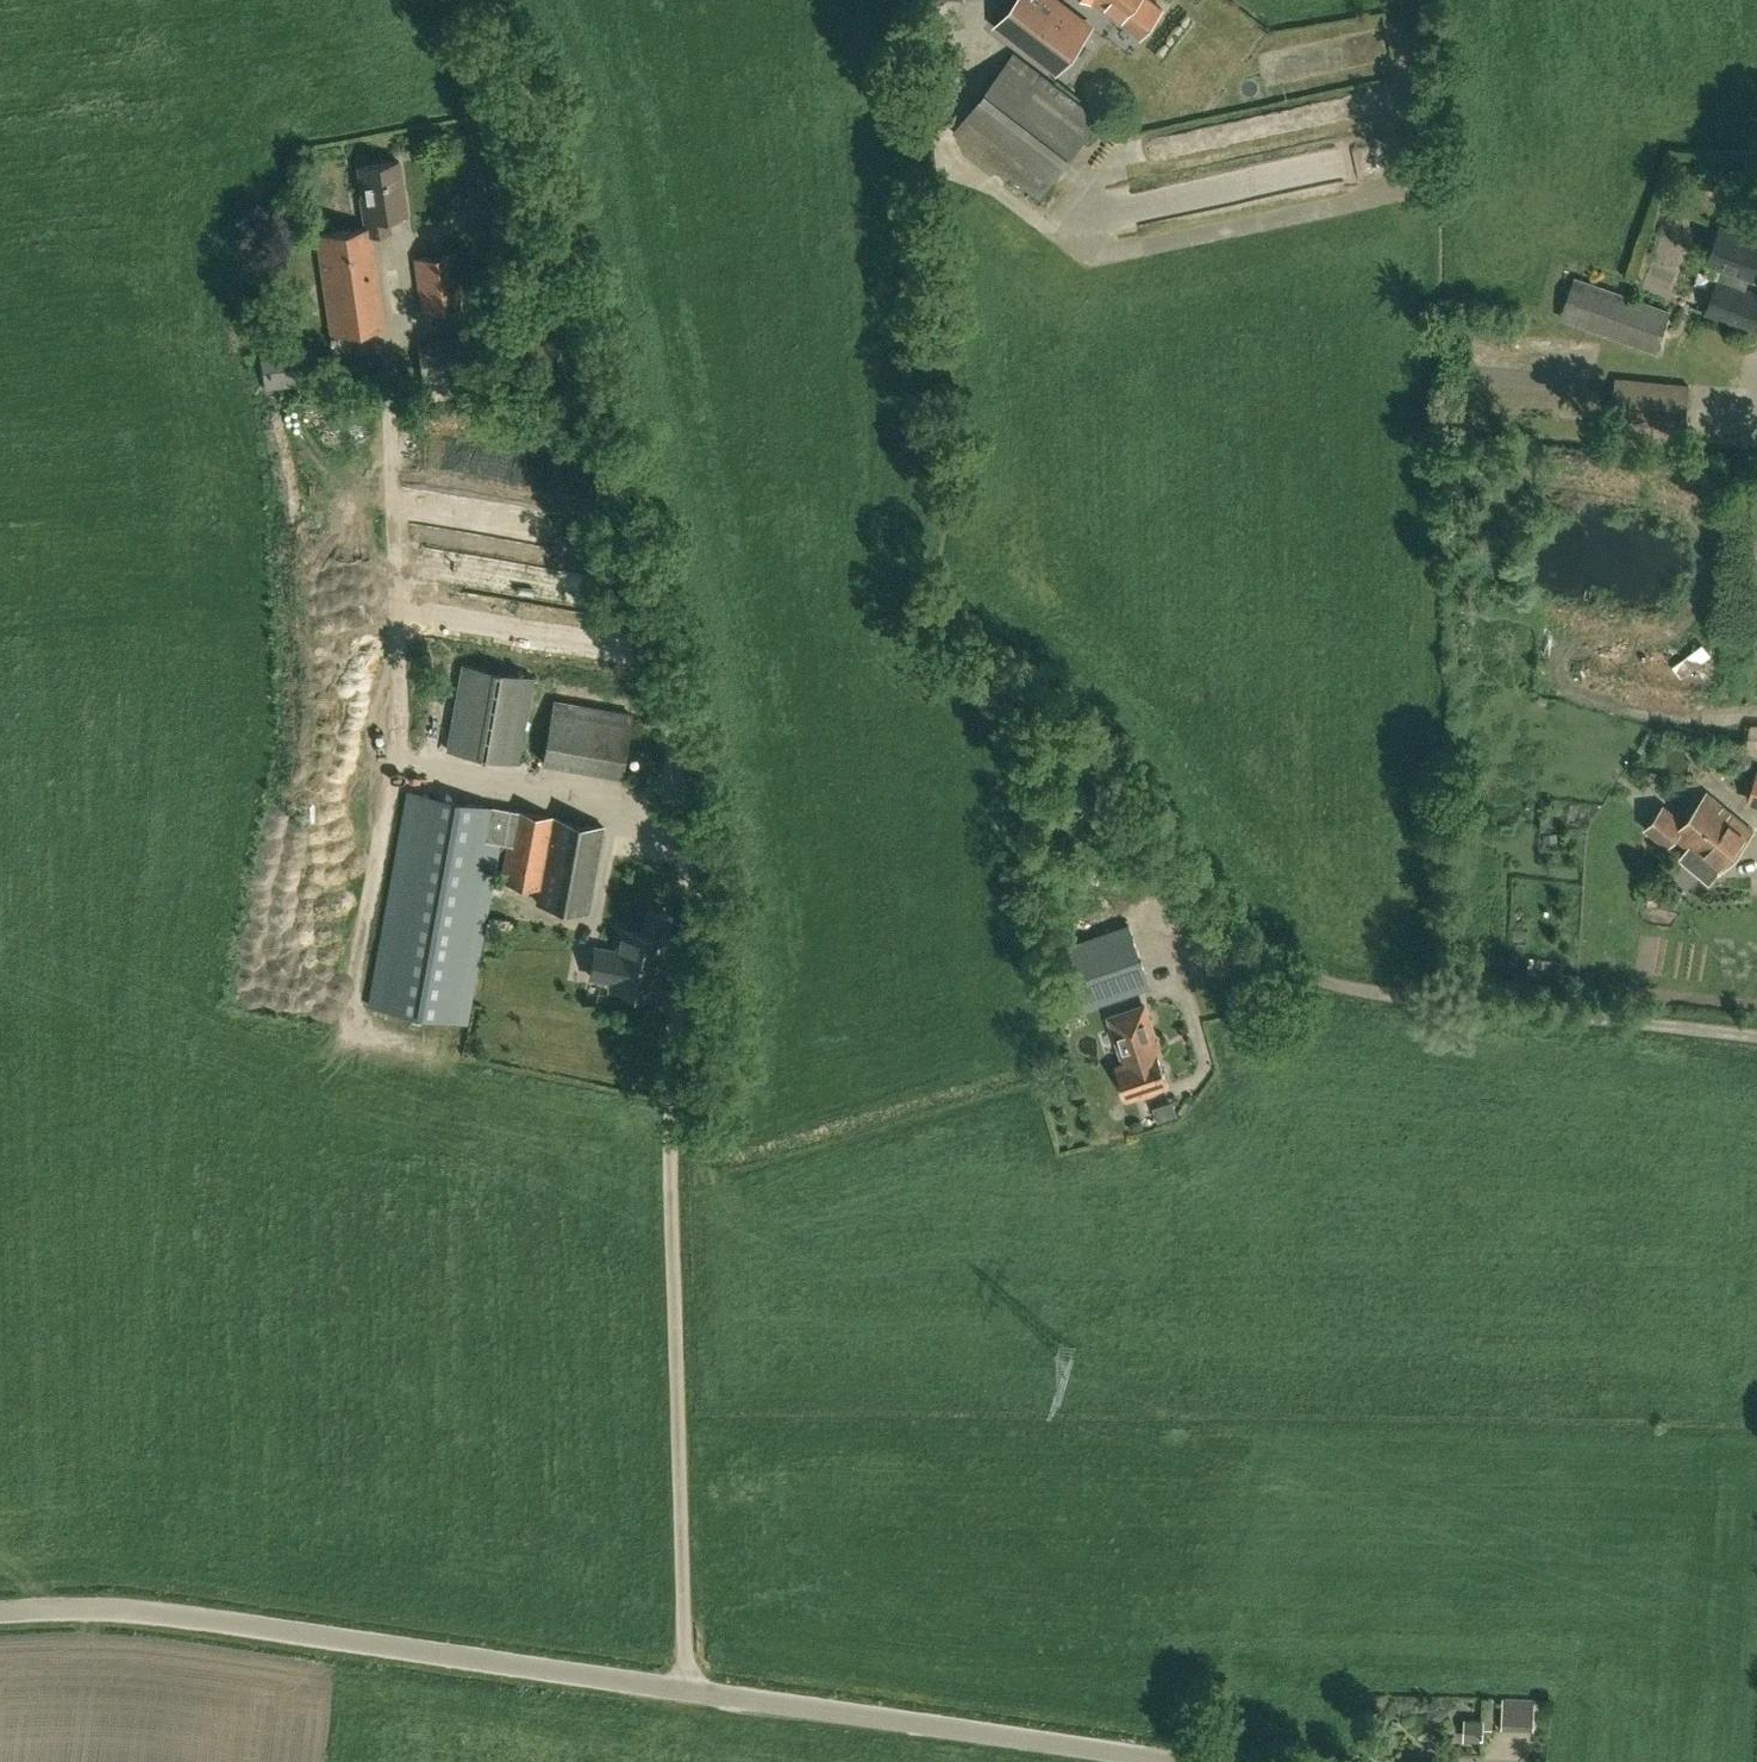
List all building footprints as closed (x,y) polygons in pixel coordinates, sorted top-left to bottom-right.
[(1093,25),(1060,0),(1015,0),(997,24),(1058,70),(1093,25)] [(1153,0),(1094,0),(1142,36),(1163,8),(1153,0)] [(1040,196),(1100,118),(1015,52),(955,130),(1040,196)] [(389,214),(407,211),(399,159),(360,166),(364,196),(362,196),(366,226),(318,233),(332,332),(387,324),(374,232),(391,229),(389,214)] [(1746,287),(1750,276),(1753,277),(1756,267),(1756,237),(1722,224),(1709,261),(1725,266),(1721,278),(1720,278),(1707,311),(1756,329),(1756,291),(1746,287)] [(423,310),(466,304),(458,252),(415,258),(423,310)] [(1656,350),(1670,312),(1575,277),(1561,315),(1656,350)] [(425,384),(480,376),(474,333),(419,340),(425,384)] [(312,343),(260,350),(265,389),(319,380),(312,343)] [(1686,441),(1691,383),(1616,376),(1611,434),(1686,441)] [(442,604),(425,697),(565,723),(583,629),(442,604)] [(408,791),(382,932),(370,1003),(466,1021),(500,839),(509,841),(502,880),(540,887),(537,901),(589,911),(604,826),(515,810),(515,811),(505,809),(505,808),(408,791)] [(1677,835),(1690,845),(1700,833),(1703,836),(1716,821),(1721,825),(1723,823),(1727,827),(1738,814),(1710,791),(1684,821),(1664,804),(1647,826),(1669,844),(1677,835)] [(1700,833),(1690,845),(1690,846),(1682,855),(1711,880),(1719,870),(1720,871),(1755,828),(1738,814),(1727,827),(1723,823),(1721,825),(1716,821),(1703,836),(1700,833)] [(619,945),(663,953),(670,914),(648,910),(644,933),(622,929),(619,945)] [(1085,1008),(1153,985),(1132,922),(1064,944),(1085,1008)] [(656,993),(663,953),(619,945),(618,950),(596,947),(591,976),(613,980),(612,985),(633,989),(645,997),(649,992),(656,993)] [(1126,1061),(1157,1051),(1154,1041),(1158,1040),(1147,1005),(1112,1016),(1126,1061)] [(1157,1051),(1126,1061),(1119,1063),(1130,1097),(1168,1084),(1157,1051)] [(1533,1730),(1535,1699),(1503,1697),(1502,1728),(1533,1730)]
